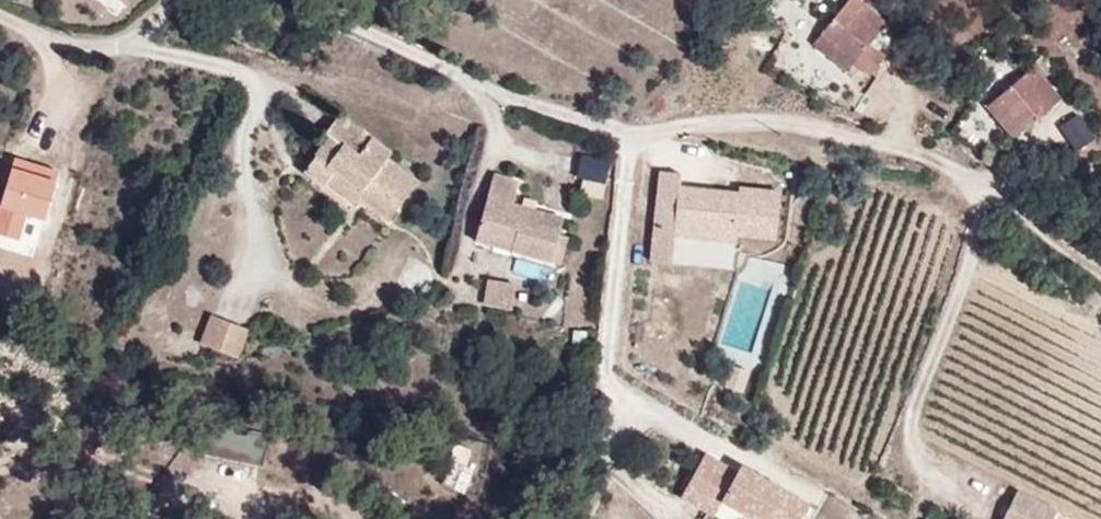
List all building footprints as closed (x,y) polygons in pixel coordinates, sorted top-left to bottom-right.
[(879,43),(844,7),(806,48),(852,95),(873,74),(861,61),(879,43)] [(840,83),(806,48),(794,59),(829,93),(840,83)] [(1051,130),(1021,90),(980,120),(1010,159),(1051,130)] [(398,151),(405,141),(352,101),(339,120),(343,125),(316,160),(336,175),(347,160),(375,181),(367,191),(398,214),(428,175),(398,151)] [(1060,121),(1072,147),(1093,138),(1081,111),(1060,121)] [(50,169),(0,156),(0,207),(35,216),(50,169)] [(605,180),(608,161),(581,156),(577,175),(584,176),(605,180)] [(375,181),(347,160),(336,175),(362,196),(367,191),(375,181)] [(554,252),(562,223),(567,204),(522,191),(527,171),(495,162),(479,233),(554,252)] [(649,249),(669,251),(671,235),(734,242),(734,235),(772,239),(778,190),(739,187),(738,192),(676,185),(678,173),(657,171),(649,249)] [(602,196),(605,180),(584,176),(581,192),(602,196)] [(35,216),(0,207),(0,224),(30,232),(35,216)] [(578,226),(562,223),(554,252),(570,257),(578,226)] [(669,251),(649,249),(647,260),(668,262),(669,251)] [(523,304),(526,277),(497,272),(492,299),(523,304)] [(227,344),(239,315),(222,309),(209,338),(227,344)] [(247,352),(258,322),(239,315),(227,344),(247,352)] [(204,446),(256,461),(262,438),(210,423),(204,446)] [(817,509),(747,468),(743,474),(713,457),(690,498),(723,517),(731,503),(736,494),(780,518),(811,518),(817,509)] [(1064,512),(1022,492),(1008,518),(1061,518),(1064,512)] [(780,518),(736,494),(731,503),(760,518),(780,518)]
